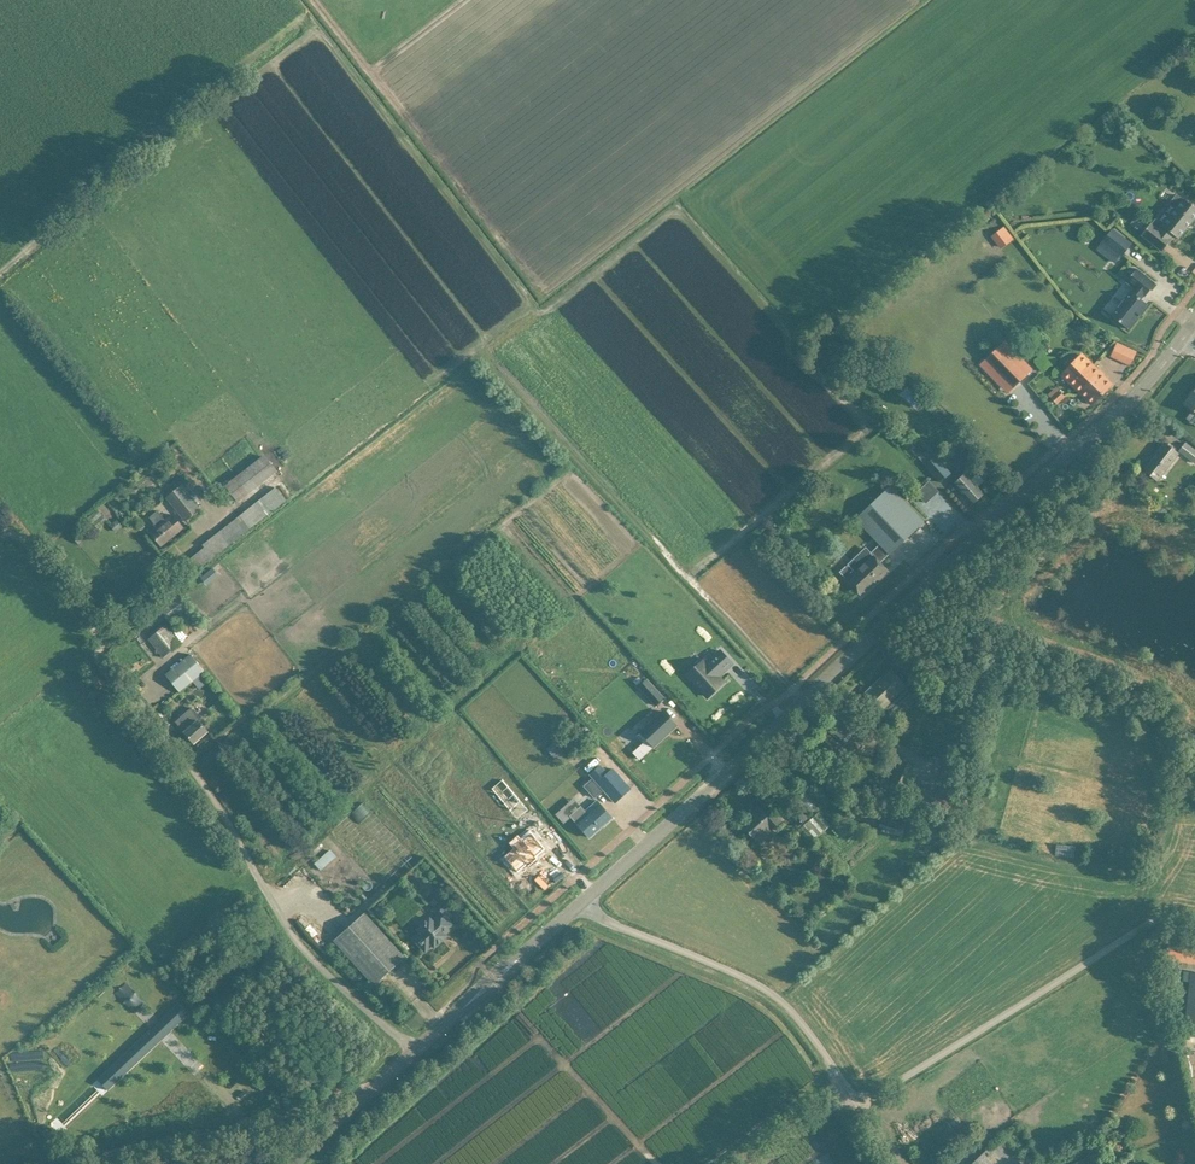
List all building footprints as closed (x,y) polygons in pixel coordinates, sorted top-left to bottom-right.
[(1162,252),(1172,240),(1170,239),(1173,235),(1178,239),(1194,218),(1194,208),(1184,199),(1183,200),(1177,195),(1171,203),(1176,208),(1162,226),(1163,227),(1160,231),(1151,223),(1141,235),(1162,252)] [(1085,231),(1092,239),(1101,230),(1093,223),(1085,231)] [(1102,242),(1121,257),(1131,244),(1112,229),(1102,242)] [(1116,309),(1111,315),(1128,329),(1147,305),(1141,300),(1144,296),(1145,297),(1156,283),(1137,269),(1126,282),(1134,289),(1131,292),(1130,291),(1116,309)] [(1117,342),(1111,356),(1121,361),(1127,347),(1117,342)] [(998,361),(988,372),(1003,387),(1009,381),(1014,386),(1031,369),(1005,343),(992,355),(998,361)] [(1083,355),(1062,375),(1071,384),(1080,393),(1091,404),(1112,384),(1100,373),(1091,364),(1083,355)] [(1052,399),(1048,402),(1051,406),(1055,402),(1057,404),(1065,397),(1059,390),(1051,398),(1052,399)] [(920,392),(914,397),(922,405),(928,400),(920,392)] [(1186,404),(1193,410),(1194,411),(1194,392),(1186,404)] [(931,404),(928,409),(933,413),(936,408),(931,404)] [(1144,470),(1157,481),(1178,453),(1165,443),(1144,470)] [(1194,462),(1194,451),(1186,444),(1180,451),(1194,462)] [(277,471),(265,456),(227,485),(238,501),(277,471)] [(936,456),(925,465),(941,483),(951,473),(936,456)] [(954,484),(973,504),(984,494),(978,487),(985,481),(972,468),(954,484)] [(991,495),(1003,492),(1000,481),(989,484),(991,495)] [(167,497),(185,520),(201,509),(183,485),(167,497)] [(877,580),(878,581),(889,572),(880,563),(924,521),(891,486),(855,519),(880,545),(871,553),(867,550),(852,564),(858,570),(855,573),(848,565),(840,572),(846,579),(846,580),(861,596),(877,580)] [(205,547),(188,561),(196,571),(205,564),(287,500),(276,487),(212,537),(203,545),(205,547)] [(158,511),(150,517),(158,527),(151,533),(162,546),(184,529),(173,515),(166,521),(158,511)] [(117,520),(111,526),(116,532),(123,526),(117,520)] [(178,593),(164,605),(159,609),(171,623),(190,608),(179,594),(178,593)] [(180,644),(173,635),(166,626),(149,639),(163,657),(180,644)] [(703,661),(688,674),(709,697),(723,683),(717,677),(733,663),(721,651),(706,665),(703,661)] [(166,674),(180,692),(205,671),(191,653),(166,674)] [(917,671),(907,680),(910,683),(916,690),(921,695),(931,686),(917,671)] [(873,686),(866,693),(875,701),(882,709),(889,717),(916,690),(910,683),(906,687),(900,680),(892,672),(876,687),(873,686)] [(638,687),(655,706),(664,698),(647,679),(638,687)] [(999,694),(996,703),(1011,708),(1013,699),(999,694)] [(191,708),(176,722),(195,743),(208,732),(199,721),(201,719),(191,708)] [(644,744),(634,753),(640,759),(652,748),(654,746),(655,747),(678,726),(664,710),(641,731),(641,732),(637,736),(644,744)] [(586,726),(581,730),(591,741),(595,737),(586,726)] [(556,748),(561,757),(575,749),(570,740),(556,748)] [(903,761),(893,783),(904,788),(914,766),(903,761)] [(591,774),(594,777),(584,786),(595,798),(604,789),(616,802),(631,789),(613,769),(608,773),(601,765),(591,774)] [(502,778),(491,788),(510,810),(521,800),(502,778)] [(916,785),(909,799),(928,807),(934,793),(916,785)] [(742,825),(756,840),(760,845),(769,838),(764,833),(770,827),(772,829),(781,820),(764,801),(753,810),(756,813),(742,825)] [(570,816),(589,838),(612,818),(597,802),(586,812),(581,806),(570,816)] [(800,826),(808,818),(794,802),(785,809),(800,826)] [(856,803),(851,813),(857,816),(875,824),(878,820),(880,813),(856,803)] [(365,814),(375,825),(384,817),(374,806),(365,814)] [(828,835),(837,831),(830,818),(821,822),(828,835)] [(516,851),(507,859),(518,872),(527,865),(529,866),(530,865),(530,864),(536,859),(536,860),(538,858),(537,857),(546,849),(532,833),(523,841),(521,838),(511,846),(516,851)] [(420,933),(414,938),(426,952),(433,945),(435,947),(442,940),(447,936),(445,934),(454,926),(448,919),(452,915),(441,903),(433,910),(438,916),(432,921),(430,918),(422,925),(418,929),(421,932),(420,933)] [(334,940),(375,985),(405,958),(365,913),(334,940)] [(1155,941),(1159,941),(1157,959),(1158,965),(1187,968),(1188,963),(1194,963),(1194,944),(1170,942),(1171,934),(1156,932),(1155,941)] [(1189,984),(1184,1035),(1194,1036),(1194,972),(1191,972),(1189,984)] [(130,984),(122,991),(143,1013),(151,1006),(130,984)] [(190,1014),(179,1003),(160,1020),(171,1032),(190,1014)] [(151,1029),(98,1079),(108,1091),(161,1040),(151,1029)] [(992,1151),(989,1148),(971,1163),(1016,1163),(999,1144),(992,1151)]
